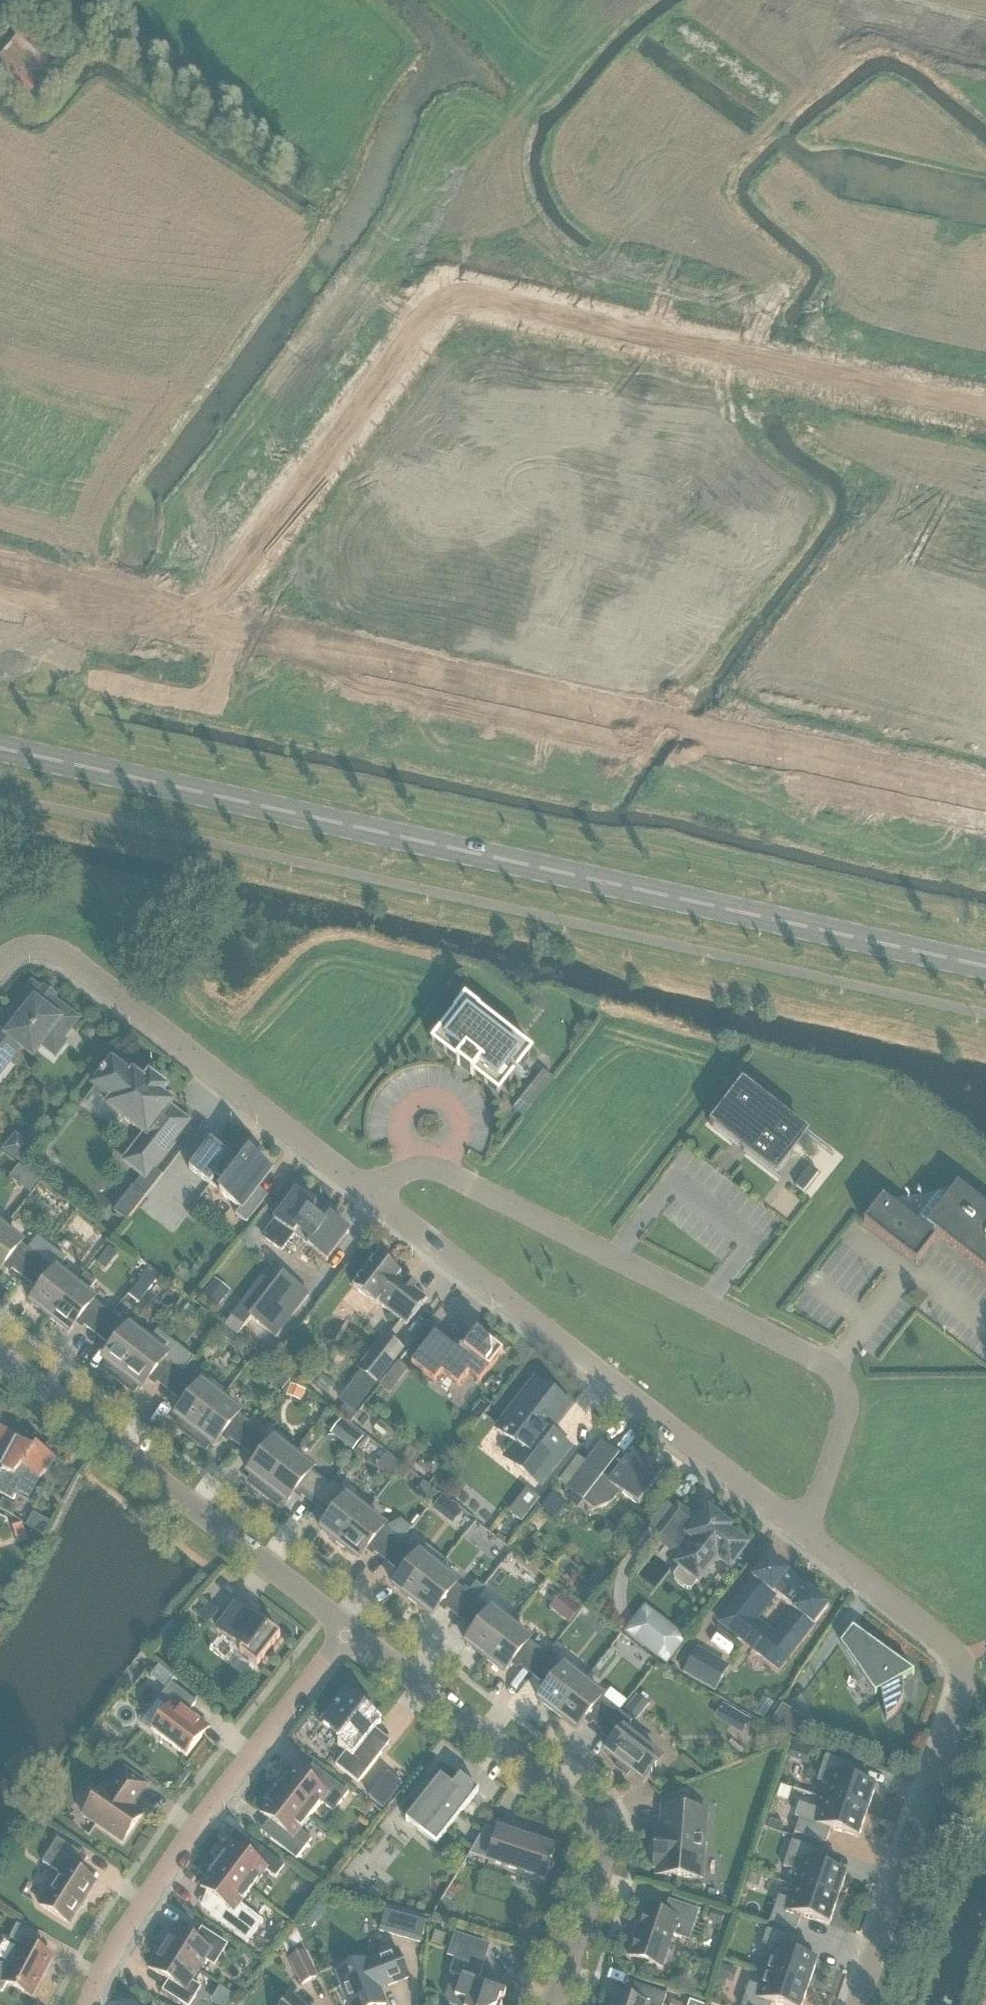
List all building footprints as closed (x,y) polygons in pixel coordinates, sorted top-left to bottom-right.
[(23,29),(11,43),(12,44),(4,53),(3,52),(0,56),(0,71),(24,92),(55,57),(23,29)] [(461,334),(453,369),(474,374),(482,339),(461,334)] [(460,403),(457,415),(465,417),(468,405),(460,403)] [(468,405),(465,417),(473,418),(476,406),(468,405)] [(502,412),(499,424),(507,426),(510,414),(502,412)] [(510,414),(507,426),(515,428),(518,416),(510,414)] [(544,421),(541,433),(549,435),(552,423),(544,421)] [(552,423),(549,435),(557,437),(560,425),(552,423)] [(586,431),(584,443),(592,445),(594,432),(586,431)] [(606,435),(603,447),(611,449),(614,437),(606,435)] [(640,442),(637,455),(645,456),(648,444),(640,442)] [(648,444),(645,456),(654,458),(656,446),(648,444)] [(682,452),(680,464),(688,466),(690,454),(682,452)] [(690,454),(688,466),(696,467),(698,455),(690,454)] [(724,461),(722,473),(730,475),(733,463),(724,461)] [(733,463),(730,475),(738,477),(741,465),(733,463)] [(908,501),(906,514),(914,515),(917,503),(908,501)] [(917,503),(914,515),(922,517),(925,505),(917,503)] [(951,511),(948,523),(956,525),(959,512),(951,511)] [(959,512),(956,525),(964,526),(967,514),(959,512)] [(834,658),(831,670),(839,672),(842,659),(834,658)] [(842,659),(839,672),(847,673),(850,661),(842,659)] [(861,664),(859,676),(866,678),(869,666),(861,664)] [(869,666),(866,678),(874,679),(877,667),(869,666)] [(877,667),(874,679),(882,681),(884,669),(877,667)] [(884,669),(882,681),(889,683),(892,671),(884,669)] [(904,673),(901,685),(909,687),(911,675),(904,673)] [(911,675),(909,687),(916,689),(919,676),(911,675)] [(919,676),(916,689),(924,690),(927,678),(919,676)] [(927,678),(924,690),(932,692),(934,680),(927,678)] [(946,682),(943,694),(951,696),(953,684),(946,682)] [(953,684),(951,696),(958,698),(961,686),(953,684)] [(961,686),(958,698),(966,699),(969,687),(961,686)] [(969,687),(966,699),(974,701),(976,689),(969,687)] [(7,1017),(31,1035),(56,1056),(67,1042),(63,1039),(78,1020),(32,984),(7,1017)] [(478,1011),(479,1010),(465,999),(454,1013),(455,1014),(432,1044),(457,1064),(473,1077),(473,1076),(499,1096),(532,1053),(478,1011)] [(31,1035),(7,1017),(0,1026),(0,1074),(31,1035)] [(131,1079),(112,1064),(105,1073),(104,1072),(100,1077),(102,1078),(95,1087),(113,1101),(109,1107),(146,1136),(126,1162),(142,1174),(145,1176),(152,1167),(187,1122),(169,1108),(171,1105),(160,1096),(165,1089),(150,1077),(144,1084),(133,1076),(131,1079)] [(834,1153),(743,1082),(709,1124),(779,1179),(781,1177),(776,1173),(806,1135),(832,1155),(834,1153)] [(19,1163),(32,1146),(15,1133),(2,1150),(19,1163)] [(232,1157),(211,1141),(202,1152),(198,1149),(191,1157),(196,1160),(189,1169),(210,1185),(212,1183),(221,1191),(220,1193),(239,1208),(235,1214),(247,1223),(268,1195),(258,1187),(271,1171),(250,1154),(240,1167),(230,1159),(232,1157)] [(818,1173),(811,1167),(796,1186),(803,1192),(818,1173)] [(958,1185),(949,1196),(942,1191),(920,1220),(887,1194),(868,1218),(920,1259),(935,1240),(933,1239),(937,1234),(985,1273),(985,1208),(958,1185)] [(132,1188),(114,1212),(127,1222),(145,1198),(132,1188)] [(326,1221),(313,1211),(317,1207),(298,1192),(262,1237),(281,1252),(298,1230),(311,1241),(307,1245),(326,1260),(349,1232),(330,1217),(326,1221)] [(77,1231),(88,1217),(77,1209),(66,1223),(77,1231)] [(49,1245),(38,1236),(28,1249),(3,1229),(0,1233),(0,1272),(6,1264),(23,1278),(49,1245)] [(50,1319),(76,1286),(57,1272),(67,1259),(49,1245),(23,1278),(41,1292),(31,1304),(50,1319)] [(406,1326),(427,1299),(399,1276),(401,1273),(377,1254),(353,1286),(377,1305),(378,1303),(406,1326)] [(105,1257),(103,1255),(97,1263),(105,1270),(111,1262),(105,1257)] [(156,1278),(153,1277),(146,1271),(138,1281),(148,1290),(157,1279),(156,1278)] [(310,1294),(283,1273),(274,1286),(261,1276),(231,1316),(246,1327),(251,1320),(276,1339),(310,1294)] [(223,1285),(219,1282),(214,1279),(201,1296),(217,1309),(230,1291),(223,1285)] [(96,1335),(112,1314),(76,1286),(50,1319),(69,1334),(79,1321),(96,1335)] [(119,1380),(148,1343),(112,1314),(96,1335),(113,1348),(104,1361),(108,1365),(105,1369),(119,1380)] [(211,1336),(220,1324),(206,1314),(197,1326),(211,1336)] [(223,1325),(218,1332),(227,1339),(232,1333),(223,1325)] [(168,1391),(184,1371),(167,1358),(176,1346),(157,1332),(148,1343),(119,1380),(133,1392),(137,1387),(142,1390),(151,1378),(168,1391)] [(378,1384),(405,1349),(383,1333),(357,1368),(361,1372),(357,1377),(372,1389),(376,1383),(378,1384)] [(485,1342),(481,1338),(482,1337),(477,1333),(464,1349),(461,1346),(457,1351),(435,1334),(412,1364),(435,1382),(442,1373),(458,1386),(468,1374),(479,1383),(503,1353),(487,1340),(485,1342)] [(390,1393),(409,1369),(398,1361),(380,1385),(390,1393)] [(191,1437),(220,1399),(203,1386),(206,1382),(187,1368),(185,1371),(184,1371),(168,1391),(186,1405),(176,1418),(181,1421),(177,1426),(191,1437)] [(284,1390),(292,1379),(280,1370),(271,1381),(284,1390)] [(540,1485),(570,1447),(550,1432),(571,1405),(536,1378),(497,1429),(516,1444),(506,1458),(540,1485)] [(302,1401),(306,1390),(290,1384),(286,1395),(302,1401)] [(241,1448),(257,1428),(220,1399),(191,1437),(205,1448),(209,1443),(214,1447),(224,1435),(241,1448)] [(343,1437),(356,1447),(364,1437),(351,1427),(343,1437)] [(8,1459),(0,1474),(0,1494),(13,1501),(15,1496),(27,1503),(40,1478),(41,1479),(55,1460),(36,1445),(32,1450),(18,1443),(20,1439),(0,1428),(0,1455),(8,1459)] [(264,1494),(293,1456),(257,1428),(241,1448),(259,1462),(249,1474),(254,1478),(250,1483),(264,1494)] [(51,1450),(54,1446),(57,1441),(59,1439),(54,1435),(46,1446),(51,1450)] [(626,1464),(602,1445),(568,1489),(594,1510),(611,1504),(620,1492),(638,1507),(662,1477),(633,1454),(626,1464)] [(313,1505),(329,1485),(293,1456),(264,1494),(278,1505),(282,1500),(287,1504),(296,1491),(313,1505)] [(340,1545),(365,1513),(349,1500),(352,1496),(334,1482),(331,1486),(329,1485),(313,1505),(331,1519),(321,1531),(340,1545)] [(523,1522),(540,1499),(526,1488),(509,1511),(523,1522)] [(444,1520),(453,1509),(439,1497),(430,1508),(444,1520)] [(2,1499),(0,1504),(0,1509),(12,1515),(16,1507),(8,1503),(2,1499)] [(698,1526),(678,1510),(656,1538),(683,1559),(678,1566),(680,1567),(673,1575),(675,1579),(677,1582),(684,1587),(687,1588),(691,1589),(697,1581),(699,1582),(717,1558),(730,1568),(746,1547),(726,1532),(729,1529),(708,1513),(698,1526)] [(44,1520),(41,1518),(33,1513),(32,1515),(27,1525),(26,1526),(43,1537),(51,1523),(44,1520)] [(386,1561),(411,1529),(412,1528),(401,1520),(385,1528),(365,1513),(340,1545),(359,1561),(369,1548),(386,1561)] [(17,1541),(27,1538),(22,1522),(12,1525),(17,1541)] [(412,1602),(438,1569),(407,1545),(416,1533),(411,1529),(386,1561),(404,1575),(394,1588),(412,1602)] [(719,1623),(779,1670),(828,1607),(809,1592),(808,1593),(786,1576),(787,1574),(768,1560),(719,1623)] [(474,1598),(483,1587),(476,1582),(468,1593),(438,1569),(412,1602),(432,1617),(441,1605),(458,1618),(474,1598)] [(577,1604),(570,1598),(563,1592),(556,1601),(575,1616),(582,1608),(577,1604)] [(511,1626),(474,1598),(458,1618),(476,1632),(466,1644),(485,1659),(511,1626)] [(209,1625),(220,1611),(208,1602),(197,1617),(209,1625)] [(667,1666),(688,1638),(645,1604),(623,1632),(667,1666)] [(260,1625),(235,1606),(217,1629),(242,1649),(240,1652),(257,1666),(280,1636),(263,1622),(260,1625)] [(531,1675),(547,1654),(511,1626),(485,1659),(504,1674),(514,1661),(531,1675)] [(903,1693),(904,1691),(904,1689),(903,1685),(903,1682),(902,1680),(914,1674),(854,1627),(842,1643),(875,1695),(881,1692),(886,1719),(887,1719),(890,1717),(894,1714),(897,1710),(899,1707),(900,1704),(901,1702),(902,1700),(903,1698),(903,1696),(903,1693)] [(561,1646),(560,1645),(556,1642),(549,1652),(557,1658),(564,1648),(561,1646)] [(715,1691),(727,1670),(695,1652),(683,1673),(715,1691)] [(557,1715),(583,1683),(547,1654),(531,1675),(549,1689),(539,1701),(557,1715)] [(159,1686),(169,1673),(157,1664),(147,1677),(159,1686)] [(186,1757),(209,1727),(189,1712),(196,1702),(171,1683),(157,1700),(168,1708),(152,1730),(186,1757)] [(603,1731),(619,1711),(583,1683),(557,1715),(577,1731),(587,1718),(603,1731)] [(371,1706),(350,1690),(338,1704),(337,1704),(335,1706),(336,1707),(323,1724),(343,1739),(338,1746),(346,1752),(336,1765),(358,1783),(382,1753),(366,1740),(381,1721),(367,1711),(371,1706)] [(637,1720),(650,1704),(637,1694),(624,1710),(637,1720)] [(730,1708),(723,1704),(714,1718),(728,1726),(732,1719),(747,1727),(751,1720),(730,1708)] [(799,1738),(809,1721),(782,1704),(772,1721),(799,1738)] [(619,1711),(603,1731),(604,1732),(602,1734),(613,1744),(606,1753),(620,1764),(616,1768),(627,1776),(630,1772),(643,1782),(661,1760),(624,1732),(633,1721),(619,1711)] [(824,1798),(867,1813),(875,1788),(847,1778),(852,1764),(826,1755),(817,1781),(829,1784),(824,1798)] [(140,1797),(148,1785),(125,1769),(109,1792),(103,1788),(83,1816),(123,1843),(142,1815),(131,1807),(139,1796),(140,1797)] [(283,1776),(273,1788),(310,1817),(321,1803),(333,1812),(349,1793),(322,1772),(314,1783),(304,1776),(295,1769),(287,1779),(283,1776)] [(383,1809),(403,1784),(388,1772),(368,1797),(383,1809)] [(452,1785),(440,1776),(406,1820),(437,1844),(479,1791),(460,1776),(452,1785)] [(268,1803),(260,1813),(279,1828),(270,1839),(296,1859),(312,1840),(300,1830),(310,1817),(273,1788),(264,1800),(268,1803)] [(858,1838),(867,1813),(824,1798),(820,1810),(800,1804),(796,1817),(799,1818),(795,1833),(826,1843),(831,1829),(858,1838)] [(701,1878),(707,1811),(663,1807),(661,1829),(657,1829),(654,1867),(657,1868),(657,1874),(701,1878)] [(778,1823),(774,1821),(770,1820),(768,1826),(781,1831),(783,1824),(778,1823)] [(486,1827),(470,1854),(488,1860),(497,1831),(486,1827)] [(505,1833),(495,1862),(545,1879),(549,1868),(552,1869),(554,1862),(551,1861),(555,1850),(505,1833)] [(69,1924),(96,1882),(79,1872),(88,1858),(58,1839),(43,1863),(60,1874),(40,1906),(69,1924)] [(794,1886),(837,1900),(846,1875),(818,1866),(823,1851),(792,1841),(783,1866),(799,1872),(794,1886)] [(217,1865),(250,1891),(266,1870),(276,1877),(284,1866),(261,1848),(253,1858),(234,1844),(217,1865)] [(240,1904),(250,1891),(217,1865),(201,1887),(219,1901),(210,1914),(247,1943),(263,1922),(240,1904)] [(756,1875),(754,1874),(750,1873),(746,1884),(758,1888),(761,1877),(756,1875)] [(829,1925),(837,1900),(794,1886),(790,1900),(778,1896),(770,1922),(796,1931),(801,1916),(829,1925)] [(689,1941),(699,1910),(669,1900),(664,1913),(646,1907),(639,1925),(637,1924),(632,1937),(635,1938),(629,1956),(661,1967),(672,1935),(689,1941)] [(421,1944),(428,1918),(386,1907),(379,1932),(421,1944)] [(721,1913),(717,1912),(712,1910),(708,1922),(721,1926),(725,1914),(721,1913)] [(311,1918),(308,1916),(303,1923),(311,1929),(316,1922),(311,1918)] [(36,1949),(42,1938),(17,1925),(10,1938),(23,1945),(19,1952),(14,1949),(7,1962),(1,1964),(0,1965),(0,1990),(3,1991),(7,1983),(31,1996),(52,1957),(36,1949)] [(164,1949),(198,1970),(205,1960),(214,1965),(228,1944),(202,1928),(195,1939),(174,1926),(167,1937),(170,1939),(164,1949)] [(765,1973),(808,1987),(817,1962),(789,1953),(794,1938),(767,1929),(762,1944),(773,1948),(765,1973)] [(442,1934),(437,1932),(435,1931),(431,1943),(442,1947),(446,1935),(442,1934)] [(198,1970),(164,1949),(158,1958),(155,1957),(148,1968),(169,1980),(162,1990),(186,2004),(190,2004),(201,1987),(192,1981),(198,1970)] [(301,1985),(319,1976),(306,1950),(288,1959),(301,1985)] [(398,1950),(369,1962),(368,1959),(336,1972),(342,1987),(339,1989),(344,2003),(348,2002),(349,2004),(386,2004),(380,1989),(409,1978),(398,1950)] [(506,1995),(487,1989),(488,1984),(478,1981),(483,1968),(454,1958),(449,1973),(462,1977),(455,1997),(467,2001),(466,2004),(503,2004),(506,1995)] [(729,1982),(734,1968),(722,1964),(717,1978),(729,1982)] [(808,1987),(765,1973),(760,1987),(749,1983),(742,2004),(771,2004),(772,2003),(778,2004),(802,2004),(808,1987)] [(666,1994),(635,1984),(630,1999),(616,1994),(613,2004),(663,2004),(666,1994)] [(293,1995),(285,2004),(305,2004),(293,1995)]
